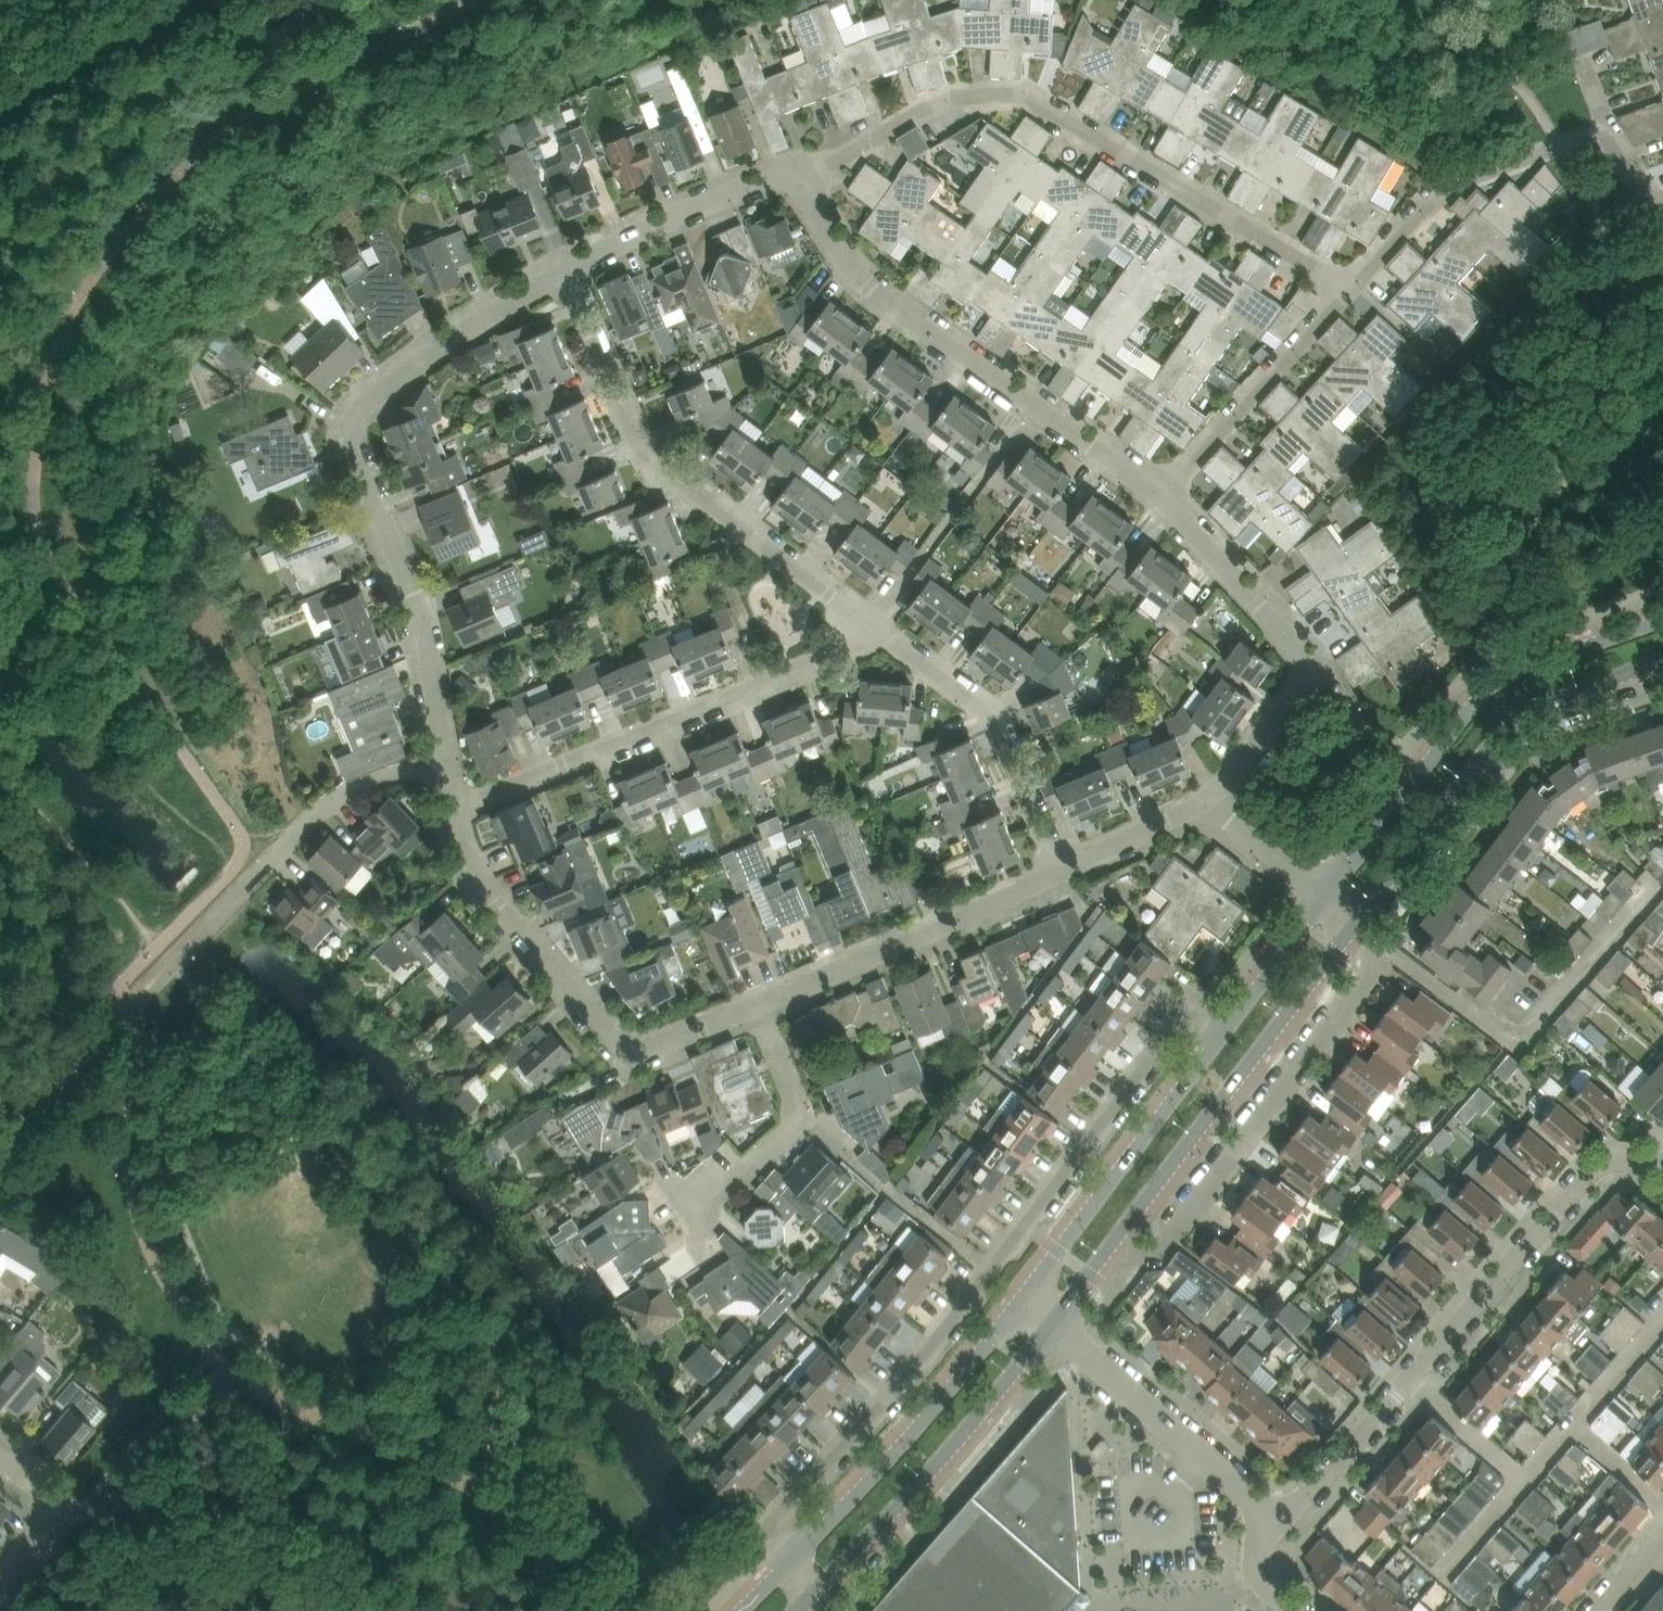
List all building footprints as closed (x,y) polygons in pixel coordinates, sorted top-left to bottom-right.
[(809,8),(854,119),(869,113),(857,83),(882,72),(869,35),(863,20),(840,29),(828,0),(819,3),(809,8)] [(869,35),(882,72),(908,64),(917,91),(932,86),(904,0),(882,0),(891,28),(871,34),(869,35)] [(932,86),(948,81),(939,54),(965,46),(960,6),(931,15),(926,0),(904,0),(932,86)] [(960,6),(965,46),(991,47),(990,76),(1006,77),(1011,0),(990,0),(989,8),(960,6)] [(1006,77),(1022,78),(1024,50),(1051,52),(1054,12),(1053,12),(1031,11),(1032,0),(1011,0),(1006,77)] [(1610,44),(1662,25),(1662,0),(1630,0),(1636,17),(1605,28),(1610,44)] [(1078,108),(1092,116),(1154,13),(1136,2),(1111,43),(1092,32),(1095,28),(1080,14),(1062,64),(1070,69),(1072,66),(1095,79),(1078,108)] [(807,60),(787,68),(802,105),(827,95),(839,126),(854,119),(809,8),(789,16),(807,60)] [(1123,96),(1146,110),(1166,77),(1147,65),(1172,24),(1154,13),(1092,116),(1106,125),(1123,96)] [(1656,74),(1662,71),(1662,25),(1610,44),(1615,59),(1647,48),(1656,74)] [(802,105),(787,68),(765,77),(748,32),(728,40),(773,152),(789,146),(776,115),(802,105)] [(1153,152),(1167,161),(1228,58),(1210,47),(1185,88),(1166,77),(1146,110),(1170,124),(1153,152)] [(1228,58),(1167,161),(1180,169),(1197,141),(1221,155),(1241,122),(1240,121),(1249,107),(1230,95),(1246,68),(1228,58)] [(686,79),(673,84),(682,105),(695,100),(686,79)] [(745,83),(732,87),(737,101),(750,96),(745,83)] [(1268,83),(1263,91),(1268,94),(1273,93),(1276,88),(1268,83)] [(1227,197),(1241,205),(1303,102),(1285,92),(1260,133),(1241,122),(1221,155),(1244,169),(1227,197)] [(660,123),(651,127),(654,135),(656,141),(665,137),(669,146),(666,147),(671,157),(673,156),(678,167),(704,157),(701,150),(714,145),(708,131),(699,111),(697,105),(695,100),(682,105),(657,115),(660,123)] [(1625,130),(1662,117),(1662,100),(1616,116),(1625,130)] [(1272,185),(1295,199),(1316,166),(1296,154),(1321,113),(1303,102),(1241,205),(1255,214),(1272,185)] [(739,104),(711,115),(717,130),(726,150),(727,155),(741,149),(755,143),(747,123),(739,104)] [(985,165),(960,201),(976,212),(977,213),(1041,124),(1040,123),(1038,122),(1026,114),(1011,136),(988,121),(967,152),(985,165)] [(534,117),(519,123),(525,140),(537,135),(539,129),(534,117)] [(1625,130),(1635,144),(1662,135),(1662,117),(1625,130)] [(516,121),(499,129),(509,155),(508,156),(522,188),(540,180),(527,148),(516,121)] [(951,135),(965,145),(979,125),(974,122),(951,135)] [(913,123),(894,135),(908,157),(927,145),(913,123)] [(559,163),(546,169),(546,170),(552,184),(557,196),(566,216),(601,201),(593,181),(587,169),(584,161),(585,161),(597,156),(584,124),(571,129),(570,129),(575,141),(562,147),(564,151),(564,154),(564,156),(564,158),(562,161),(559,163)] [(1041,124),(977,213),(994,224),(1019,189),(1038,202),(1041,197),(1060,170),(1059,170),(1038,155),(1053,133),(1041,124)] [(650,126),(606,144),(613,162),(610,163),(614,173),(618,172),(623,185),(647,175),(643,163),(649,160),(655,177),(669,171),(665,161),(664,160),(662,155),(656,141),(654,135),(651,127),(650,126)] [(1341,126),(1334,138),(1341,143),(1349,130),(1341,126)] [(1301,242),(1316,250),(1377,147),(1359,136),(1335,177),(1316,166),(1295,199),(1318,213),(1301,242)] [(1377,147),(1316,250),(1330,259),(1347,230),(1370,244),(1398,198),(1378,186),(1395,158),(1377,147)] [(451,158),(439,162),(443,172),(455,167),(451,158)] [(866,162),(857,175),(955,244),(967,228),(967,227),(966,226),(928,200),(942,181),(910,158),(894,181),(866,162)] [(1038,202),(1032,210),(1050,223),(1035,245),(1052,257),(1115,169),(1101,159),(1085,181),(1063,166),(1060,170),(1041,197),(1038,202)] [(1477,187),(1467,199),(1536,262),(1550,247),(1523,222),(1538,205),(1540,207),(1558,188),(1562,184),(1546,163),(1521,190),(1510,179),(1491,200),(1477,187)] [(1115,169),(1052,257),(1070,270),(1094,234),(1113,247),(1138,210),(1137,210),(1134,215),(1112,200),(1128,178),(1115,169)] [(1416,171),(1412,176),(1413,184),(1420,188),(1426,178),(1416,171)] [(942,261),(955,244),(857,175),(847,189),(875,208),(859,230),(891,253),(904,234),(942,261)] [(1562,184),(1558,188),(1567,197),(1570,194),(1562,184)] [(366,192),(353,199),(358,209),(371,202),(366,192)] [(475,206),(461,212),(469,232),(482,227),(484,231),(492,251),(493,253),(519,242),(542,232),(544,232),(543,230),(535,210),(528,193),(478,214),(475,206)] [(1464,219),(1446,239),(1474,265),(1489,248),(1522,278),(1536,262),(1467,199),(1462,195),(1451,207),(1464,219)] [(1110,290),(1127,302),(1189,213),(1176,204),(1160,226),(1138,210),(1113,247),(1117,242),(1134,255),(1110,290)] [(955,244),(942,261),(933,274),(920,266),(905,287),(932,306),(944,289),(966,304),(991,268),(988,272),(970,260),(994,224),(976,212),(967,227),(967,228),(955,244)] [(747,225),(761,256),(796,241),(786,217),(774,222),(771,215),(762,219),(760,213),(747,219),(749,224),(747,225)] [(1189,213),(1127,302),(1144,314),(1169,279),(1187,292),(1212,256),(1211,256),(1208,259),(1187,245),(1202,223),(1189,213)] [(368,271),(345,288),(356,304),(369,321),(367,322),(379,338),(403,321),(399,316),(421,300),(414,286),(396,251),(382,223),(368,234),(382,262),(368,271)] [(722,254),(711,281),(724,287),(729,300),(756,289),(751,276),(754,266),(760,264),(742,223),(729,229),(738,250),(736,254),(728,251),(722,254)] [(411,248),(421,271),(429,291),(460,279),(455,266),(476,258),(463,227),(411,248)] [(1408,241),(1397,253),(1478,326),(1492,311),(1459,282),(1474,265),(1446,239),(1427,259),(1408,241)] [(976,337),(990,347),(1052,257),(1035,245),(1010,281),(991,268),(966,304),(967,304),(970,300),(991,315),(976,337)] [(1180,339),(1198,352),(1264,258),(1250,248),(1234,272),(1212,256),(1187,292),(1190,289),(1207,301),(1180,339)] [(678,253),(677,253),(669,257),(670,259),(652,266),(656,276),(652,277),(667,312),(682,305),(693,332),(721,320),(698,263),(685,269),(678,253)] [(1478,326),(1397,253),(1386,265),(1406,283),(1387,304),(1415,329),(1431,312),(1463,342),(1478,326)] [(1019,333),(1041,348),(1064,316),(1062,318),(1045,305),(1070,270),(1052,257),(990,347),(1003,356),(1019,333)] [(1264,258),(1198,352),(1215,364),(1242,325),(1261,338),(1262,337),(1276,347),(1286,336),(1286,335),(1308,312),(1318,301),(1316,293),(1305,285),(1303,283),(1286,307),(1261,290),(1277,267),(1264,258)] [(1074,263),(1070,269),(1078,275),(1083,269),(1074,263)] [(1101,265),(1093,276),(1101,282),(1109,271),(1101,265)] [(629,272),(599,285),(617,326),(622,338),(636,332),(640,326),(637,318),(645,314),(650,326),(652,329),(666,323),(653,292),(644,272),(631,277),(629,272)] [(302,298),(329,324),(312,340),(296,356),(295,357),(324,387),(363,349),(352,339),(360,334),(324,276),(302,298)] [(1047,387),(1061,396),(1127,302),(1110,290),(1091,317),(1072,303),(1064,316),(1041,348),(1063,364),(1047,387)] [(793,296),(777,303),(788,331),(802,314),(793,296)] [(810,334),(828,347),(852,316),(831,300),(816,319),(805,311),(788,334),(802,344),(810,334)] [(1090,382),(1113,398),(1135,366),(1145,352),(1126,339),(1144,314),(1127,302),(1061,396),(1074,405),(1090,382)] [(1340,316),(1329,328),(1409,401),(1423,386),(1391,356),(1406,339),(1378,313),(1359,333),(1340,316)] [(836,371),(850,382),(868,359),(857,350),(872,331),(852,316),(828,347),(845,360),(836,371)] [(233,319),(226,329),(236,336),(240,330),(239,323),(233,319)] [(520,344),(529,365),(566,349),(555,325),(533,334),(528,322),(501,334),(507,350),(520,344)] [(1338,358),(1319,378),(1347,403),(1362,387),(1373,397),(1395,417),(1409,401),(1329,328),(1318,340),(1338,358)] [(221,352),(231,338),(219,330),(209,344),(221,352)] [(287,346),(296,356),(312,340),(302,331),(287,346)] [(218,357),(245,375),(258,357),(231,338),(221,352),(218,357)] [(1119,436),(1132,446),(1198,352),(1180,339),(1153,378),(1135,366),(1113,398),(1135,413),(1119,436)] [(1448,344),(1441,352),(1448,359),(1456,350),(1448,344)] [(1263,346),(1253,355),(1260,363),(1270,352),(1263,346)] [(872,381),(890,394),(913,363),(893,347),(878,366),(868,359),(850,382),(864,392),(872,381)] [(525,390),(532,406),(558,395),(553,382),(576,372),(566,349),(529,365),(537,384),(525,390)] [(1198,352),(1132,446),(1145,455),(1162,432),(1184,448),(1207,416),(1188,403),(1215,364),(1198,352)] [(206,366),(197,360),(192,366),(200,373),(206,366)] [(679,362),(665,368),(670,380),(684,375),(679,362)] [(1428,362),(1424,367),(1424,373),(1425,373),(1429,377),(1436,369),(1428,362)] [(693,363),(685,366),(689,375),(697,372),(693,363)] [(899,418),(912,428),(930,405),(920,397),(934,378),(913,363),(890,394),(907,407),(899,418)] [(641,368),(633,371),(638,385),(650,380),(645,370),(641,368)] [(1282,380),(1271,392),(1351,465),(1364,450),(1342,430),(1332,420),(1347,403),(1319,378),(1301,398),(1282,380)] [(701,410),(708,426),(732,408),(726,395),(713,400),(705,379),(669,395),(679,419),(701,410)] [(390,445),(395,458),(441,439),(433,419),(440,416),(427,383),(398,405),(404,421),(387,428),(393,444),(390,445)] [(1347,403),(1358,413),(1373,397),(1362,387),(1347,403)] [(1279,422),(1261,442),(1289,467),(1304,451),(1336,481),(1351,465),(1271,392),(1260,404),(1279,422)] [(935,428),(952,441),(975,410),(955,394),(940,413),(930,405),(912,428),(927,439),(935,428)] [(550,416),(559,437),(597,421),(586,396),(563,406),(558,395),(532,406),(538,421),(550,416)] [(1358,413),(1347,403),(1332,420),(1342,430),(1358,413)] [(710,458),(731,474),(755,443),(737,429),(746,418),(732,408),(708,426),(725,439),(710,458)] [(975,410),(952,441),(969,454),(961,465),(974,476),(992,453),(982,445),(996,426),(975,410)] [(269,422),(222,442),(230,462),(246,455),(248,454),(253,465),(250,466),(259,486),(281,477),(280,474),(292,469),(294,473),(294,475),(317,465),(307,442),(303,444),(299,434),(304,432),(304,431),(297,434),(296,433),(289,414),(269,422)] [(555,462),(562,479),(589,467),(583,454),(607,444),(597,421),(559,437),(568,457),(555,462)] [(441,439),(395,458),(406,487),(428,478),(433,490),(466,476),(457,454),(449,458),(441,439)] [(1223,444),(1212,456),(1301,537),(1315,522),(1308,515),(1291,501),(1307,483),(1289,467),(1261,442),(1260,442),(1266,447),(1247,467),(1223,444)] [(766,470),(777,478),(795,455),(781,445),(772,456),(755,443),(731,474),(752,490),(766,470)] [(1010,480),(1028,494),(1052,462),(1031,446),(1016,466),(1006,458),(988,481),(1002,491),(1010,480)] [(773,506),(793,521),(817,490),(800,477),(808,465),(795,455),(777,478),(787,486),(773,506)] [(1301,537),(1212,456),(1201,469),(1226,491),(1207,511),(1236,538),(1251,521),(1280,546),(1287,553),(1301,537)] [(1036,518),(1050,528),(1068,505),(1057,497),(1072,478),(1052,462),(1028,494),(1045,506),(1036,518)] [(589,467),(562,479),(569,495),(581,489),(590,510),(626,494),(616,470),(594,479),(589,467)] [(459,489),(440,498),(420,506),(442,559),(482,541),(459,489)] [(829,518),(839,526),(857,502),(843,492),(834,503),(817,490),(793,521),(814,537),(829,518)] [(943,492),(936,502),(947,510),(954,501),(943,492)] [(1073,528),(1090,541),(1114,509),(1093,494),(1078,513),(1068,505),(1050,528),(1064,539),(1073,528)] [(635,521),(643,540),(679,525),(669,501),(647,511),(642,498),(615,509),(622,526),(635,521)] [(1322,499),(1308,515),(1315,522),(1330,506),(1322,499)] [(835,553),(855,568),(879,537),(862,524),(871,513),(857,502),(839,526),(849,533),(835,553)] [(935,504),(926,516),(938,524),(947,513),(935,504)] [(1099,565),(1113,575),(1127,557),(1130,552),(1120,544),(1134,525),(1114,509),(1090,541),(1107,554),(1099,565)] [(1285,589),(1294,602),(1392,531),(1380,515),(1341,542),(1327,523),(1295,547),(1312,569),(1285,589)] [(346,518),(326,527),(274,549),(282,567),(291,563),(303,594),(342,577),(342,573),(341,569),(340,566),(338,563),(334,559),(323,564),(320,557),(356,542),(346,518)] [(679,525),(643,540),(652,561),(639,566),(646,582),(672,571),(667,558),(690,549),(679,525)] [(546,529),(536,534),(542,549),(556,542),(546,529)] [(1331,595),(1347,617),(1379,594),(1366,576),(1397,553),(1404,548),(1392,531),(1294,602),(1304,615),(1331,595)] [(879,537),(855,568),(876,584),(891,565),(901,573),(919,550),(905,539),(896,550),(879,537)] [(1131,580),(1148,593),(1172,561),(1152,546),(1137,565),(1127,557),(1113,575),(1109,580),(1123,591),(1131,580)] [(1280,546),(1269,557),(1275,563),(1287,553),(1280,546)] [(711,554),(716,567),(733,560),(727,548),(711,554)] [(1404,548),(1397,553),(1402,561),(1409,556),(1404,548)] [(282,567),(274,549),(262,554),(269,572),(282,567)] [(908,608),(928,624),(952,593),(935,580),(944,569),(930,558),(912,581),(923,589),(908,608)] [(1158,617),(1172,627),(1189,604),(1178,596),(1193,577),(1172,561),(1148,593),(1166,606),(1158,617)] [(477,598),(467,602),(451,609),(466,643),(503,628),(495,608),(517,598),(514,590),(522,586),(513,565),(471,583),(477,598)] [(332,617),(340,635),(372,621),(360,593),(356,595),(349,580),(307,598),(318,623),(332,617)] [(650,581),(637,587),(643,600),(656,595),(650,581)] [(1336,659),(1345,672),(1443,602),(1430,585),(1392,613),(1379,594),(1347,617),(1363,639),(1336,659)] [(1038,586),(1030,597),(1041,605),(1049,594),(1038,586)] [(586,591),(581,602),(585,607),(598,602),(592,587),(586,591)] [(990,591),(984,598),(991,602),(996,596),(990,591)] [(964,620),(974,628),(992,605),(978,595),(969,606),(952,593),(928,624),(949,640),(964,620)] [(264,597),(245,605),(251,618),(270,610),(264,597)] [(1443,602),(1345,672),(1355,685),(1382,666),(1398,688),(1430,665),(1416,647),(1455,619),(1443,602)] [(1189,604),(1172,627),(1182,636),(1200,613),(1189,604)] [(970,656),(990,671),(1014,640),(997,627),(1006,616),(992,605),(974,628),(985,636),(970,656)] [(718,627),(698,635),(713,671),(737,661),(727,639),(740,634),(728,607),(712,614),(718,627)] [(260,619),(247,624),(253,638),(266,632),(260,619)] [(340,635),(326,641),(345,684),(386,667),(380,652),(384,650),(372,621),(340,635)] [(533,622),(524,626),(527,632),(536,629),(533,622)] [(672,631),(656,637),(668,664),(680,659),(689,682),(713,671),(698,635),(678,644),(672,631)] [(646,657),(626,665),(641,702),(665,692),(655,669),(668,664),(656,637),(640,644),(646,657)] [(1221,657),(1244,674),(1258,685),(1274,663),(1242,639),(1226,661),(1221,657)] [(1026,667),(1040,678),(1064,660),(1040,642),(1032,653),(1014,640),(990,671),(1011,687),(1026,667)] [(490,648),(465,659),(470,672),(496,662),(490,648)] [(1222,679),(1209,696),(1240,720),(1256,699),(1236,685),(1244,674),(1221,657),(1211,671),(1222,679)] [(1047,695),(1025,705),(1035,729),(1055,721),(1072,714),(1063,694),(1076,688),(1064,660),(1040,678),(1047,695)] [(600,661),(584,668),(596,695),(608,689),(617,712),(641,702),(626,665),(606,674),(600,661)] [(344,685),(331,690),(343,717),(341,718),(355,752),(340,758),(349,779),(406,754),(398,736),(402,734),(391,710),(388,702),(394,699),(406,694),(399,677),(390,680),(385,668),(385,667),(345,684),(344,685)] [(574,687),(554,695),(569,732),(593,722),(583,700),(596,695),(584,668),(568,674),(574,687)] [(515,671),(503,675),(505,681),(509,680),(510,682),(518,678),(515,671)] [(462,674),(453,685),(466,695),(474,684),(475,683),(462,674)] [(1122,677),(1108,682),(1113,695),(1127,689),(1122,677)] [(863,720),(884,722),(887,682),(862,680),(859,704),(846,703),(844,732),(861,733),(863,720)] [(887,682),(884,722),(906,724),(904,737),(922,738),(924,710),(911,709),(913,684),(887,682)] [(569,732),(554,695),(533,704),(528,691),(512,698),(524,725),(536,720),(545,742),(569,732)] [(1184,705),(1177,715),(1196,738),(1205,726),(1224,741),(1240,720),(1209,696),(1196,714),(1184,705)] [(811,701),(787,711),(802,748),(822,739),(828,752),(844,745),(833,718),(820,723),(811,701)] [(471,736),(487,772),(515,760),(505,737),(521,730),(510,706),(494,713),(499,724),(471,736)] [(772,744),(760,749),(772,775),(788,769),(782,756),(802,748),(787,711),(763,721),(772,744)] [(1174,737),(1154,746),(1168,782),(1192,772),(1181,745),(1196,738),(1177,715),(1166,719),(1174,737)] [(1119,725),(1106,730),(1111,743),(1124,738),(1119,725)] [(1633,734),(1647,773),(1653,790),(1661,788),(1659,783),(1662,781),(1662,744),(1656,726),(1633,734)] [(739,731),(715,742),(730,778),(750,769),(756,782),(772,775),(760,749),(748,754),(739,731)] [(1572,760),(1561,767),(1582,796),(1601,783),(1622,775),(1609,738),(1606,733),(1576,743),(1582,761),(1576,764),(1572,760)] [(1623,733),(1609,738),(1622,775),(1628,773),(1629,773),(1637,770),(1639,776),(1647,773),(1633,734),(1624,737),(1623,733)] [(936,758),(945,778),(981,762),(971,738),(949,748),(944,735),(917,747),(924,763),(936,758)] [(1128,741),(1112,748),(1123,775),(1135,770),(1144,792),(1168,782),(1154,746),(1133,754),(1128,741)] [(700,774),(688,779),(699,805),(716,799),(710,786),(730,778),(715,742),(691,752),(700,774)] [(1101,767),(1081,776),(1097,812),(1121,802),(1111,780),(1123,775),(1112,748),(1096,755),(1101,767)] [(667,762),(643,772),(658,808),(678,800),(684,812),(699,805),(688,779),(676,784),(667,762)] [(940,803),(947,819),(974,808),(969,796),(992,786),(981,762),(945,778),(953,797),(940,803)] [(1515,799),(1519,803),(1551,827),(1565,809),(1582,796),(1561,767),(1551,775),(1555,780),(1550,784),(1535,773),(1515,799)] [(1097,812),(1081,776),(1061,784),(1056,771),(1040,778),(1051,805),(1063,800),(1073,822),(1097,812)] [(658,808),(643,772),(619,782),(629,804),(616,809),(619,816),(632,834),(644,829),(638,816),(658,808)] [(369,820),(353,835),(359,842),(375,859),(378,863),(395,847),(396,848),(419,826),(391,797),(368,819),(369,820)] [(518,844),(524,860),(556,846),(548,825),(544,826),(532,797),(493,813),(505,842),(517,837),(520,844),(518,844)] [(847,802),(827,810),(871,914),(903,900),(897,887),(909,882),(915,895),(928,890),(917,863),(904,869),(900,861),(873,873),(867,860),(871,859),(847,802)] [(1513,818),(1508,825),(1536,847),(1541,850),(1547,843),(1542,840),(1551,827),(1519,803),(1510,815),(1513,818)] [(603,813),(600,819),(604,830),(620,823),(613,808),(603,813)] [(967,829),(975,849),(1012,834),(1002,810),(979,820),(974,808),(947,819),(954,835),(967,829)] [(871,914),(827,810),(807,819),(832,877),(836,876),(843,893),(827,899),(839,928),(871,914)] [(946,820),(935,824),(940,836),(951,831),(946,820)] [(1508,825),(1493,845),(1521,866),(1522,866),(1527,870),(1532,863),(1526,860),(1536,847),(1508,825)] [(579,826),(563,833),(568,846),(585,839),(579,826)] [(1012,834),(975,849),(985,873),(1021,858),(1012,834)] [(769,836),(759,840),(763,848),(772,844),(769,836)] [(329,837),(308,861),(325,875),(341,889),(363,864),(367,867),(374,860),(374,859),(375,859),(359,842),(359,843),(358,843),(351,852),(341,843),(340,846),(339,846),(329,837)] [(801,837),(789,842),(791,846),(803,841),(801,837)] [(746,875),(748,881),(761,875),(762,880),(774,875),(763,848),(759,840),(735,850),(746,875)] [(1637,841),(1630,848),(1640,859),(1648,852),(1637,841)] [(547,880),(534,885),(543,905),(546,912),(554,908),(559,921),(591,908),(610,900),(586,842),(560,853),(540,862),(547,880)] [(1171,900),(1142,938),(1159,951),(1231,855),(1218,845),(1198,872),(1176,855),(1173,858),(1162,850),(1150,866),(1161,874),(1152,886),(1171,900)] [(1493,845),(1478,864),(1506,886),(1507,886),(1511,889),(1517,883),(1512,879),(1521,866),(1493,845)] [(1244,865),(1231,855),(1159,951),(1175,963),(1204,925),(1223,939),(1246,908),(1224,891),(1244,865)] [(1647,869),(1658,878),(1662,872),(1662,866),(1652,857),(1644,866),(1647,869)] [(774,875),(762,880),(773,905),(781,925),(804,915),(808,913),(812,922),(821,918),(815,905),(812,898),(798,864),(796,859),(781,866),(783,871),(774,875)] [(1458,879),(1457,881),(1491,906),(1496,910),(1499,905),(1501,903),(1496,900),(1506,886),(1478,864),(1464,883),(1458,879)] [(1544,866),(1537,876),(1549,886),(1557,876),(1544,866)] [(1616,876),(1630,889),(1638,879),(1624,867),(1616,876)] [(746,875),(734,880),(738,890),(750,885),(748,881),(746,875)] [(1616,876),(1607,886),(1612,890),(1626,902),(1634,892),(1630,889),(1616,876)] [(275,905),(272,908),(288,923),(304,937),(314,946),(326,933),(332,926),(324,918),(336,905),(341,900),(331,892),(315,877),(299,894),(291,887),(275,905)] [(1491,906),(1457,881),(1447,893),(1450,895),(1445,901),(1440,898),(1423,920),(1427,924),(1419,934),(1429,942),(1421,952),(1439,966),(1438,968),(1452,979),(1454,977),(1487,1002),(1512,969),(1491,953),(1483,963),(1461,946),(1491,906)] [(1597,908),(1605,899),(1594,889),(1586,898),(1578,892),(1570,901),(1589,917),(1597,908)] [(1612,890),(1605,899),(1619,910),(1626,902),(1612,890)] [(702,927),(716,960),(725,980),(741,974),(739,969),(771,955),(746,896),(737,900),(737,898),(727,902),(732,914),(702,927)] [(1619,910),(1605,899),(1597,908),(1610,920),(1619,910)] [(1654,910),(1662,918),(1662,899),(1654,910)] [(350,903),(341,913),(356,926),(365,917),(350,903)] [(1261,904),(1254,913),(1264,920),(1271,911),(1261,904)] [(986,946),(995,966),(1015,1015),(1029,996),(1012,957),(1041,944),(1059,957),(1083,924),(1075,905),(1058,912),(1058,914),(1020,930),(1021,932),(986,946)] [(417,956),(419,954),(429,965),(466,932),(465,931),(467,929),(458,919),(456,921),(447,910),(435,920),(424,908),(375,951),(387,964),(417,956)] [(1649,942),(1654,945),(1662,935),(1662,918),(1654,910),(1644,921),(1657,933),(1649,942)] [(1097,922),(1105,928),(1113,917),(1105,911),(1097,922)] [(394,913),(379,926),(388,936),(403,923),(394,913)] [(592,921),(572,930),(583,957),(600,950),(606,964),(626,955),(635,952),(629,936),(625,927),(619,930),(612,913),(592,921)] [(689,917),(669,926),(676,942),(696,934),(689,917)] [(1644,921),(1636,930),(1649,942),(1657,933),(1644,921)] [(1579,927),(1572,936),(1586,947),(1593,939),(1579,927)] [(1649,942),(1636,930),(1628,939),(1642,950),(1649,942)] [(466,932),(429,965),(448,986),(460,1000),(486,977),(475,964),(486,955),(484,953),(486,951),(479,943),(477,945),(466,932)] [(1586,947),(1572,936),(1564,946),(1578,957),(1586,947)] [(1085,937),(1077,948),(1084,954),(1093,943),(1085,937)] [(1128,959),(1126,961),(1141,972),(1146,966),(1160,978),(1165,971),(1171,975),(1177,966),(1175,964),(1175,963),(1159,951),(1142,938),(1142,939),(1143,939),(1128,959)] [(628,994),(624,996),(641,1014),(656,1007),(653,999),(660,996),(661,999),(677,992),(665,963),(679,957),(675,948),(672,943),(628,962),(639,988),(628,994)] [(962,981),(953,984),(959,998),(972,1030),(983,1026),(987,1017),(979,1000),(1000,991),(991,968),(982,948),(962,957),(968,973),(960,977),(962,981)] [(1077,948),(1068,959),(1076,965),(1084,954),(1077,948)] [(1619,948),(1611,958),(1624,970),(1633,960),(1619,948)] [(1116,950),(1103,968),(1104,969),(1114,977),(1149,1003),(1155,995),(1150,991),(1160,978),(1146,966),(1141,972),(1126,961),(1128,959),(1116,950)] [(1522,953),(1514,964),(1525,973),(1534,962),(1522,953)] [(1611,958),(1603,967),(1616,979),(1624,970),(1611,958)] [(1616,979),(1603,967),(1595,976),(1608,988),(1616,979)] [(1101,994),(1098,998),(1113,1010),(1117,1004),(1132,1015),(1137,1008),(1142,1013),(1149,1003),(1114,977),(1104,969),(1091,986),(1101,994)] [(972,1030),(959,998),(944,1005),(929,971),(897,985),(918,1034),(942,1025),(948,1041),(972,1030)] [(1208,971),(1200,982),(1211,989),(1218,979),(1208,971)] [(354,972),(344,982),(353,993),(364,983),(355,973),(354,972)] [(1056,975),(1048,985),(1056,992),(1064,981),(1056,975)] [(1625,975),(1620,980),(1641,1000),(1646,994),(1625,975)] [(461,1032),(474,1021),(482,1014),(500,1034),(530,1007),(507,981),(495,991),(487,982),(447,1017),(461,1032)] [(1587,986),(1573,1003),(1586,1014),(1593,1007),(1597,1010),(1604,1001),(1587,986)] [(1058,993),(1050,987),(1042,998),(1050,1004),(1058,993)] [(797,1019),(810,1050),(832,1040),(837,1028),(852,1021),(865,1027),(878,1021),(883,1034),(904,1025),(891,994),(874,1001),(869,989),(858,993),(856,990),(837,998),(836,996),(830,998),(831,1001),(812,1009),(814,1012),(797,1019)] [(1403,991),(1387,1012),(1422,1038),(1431,1025),(1439,1031),(1453,1013),(1423,990),(1415,1000),(1403,991)] [(1098,998),(1086,1014),(1121,1041),(1127,1032),(1122,1028),(1132,1015),(1117,1004),(1113,1010),(1098,998)] [(1577,1025),(1584,1017),(1586,1014),(1573,1003),(1563,1014),(1577,1025)] [(1074,1010),(1061,1026),(1062,1027),(1071,1034),(1074,1030),(1089,1041),(1084,1047),(1099,1058),(1109,1045),(1114,1050),(1121,1041),(1086,1014),(1076,1007),(1074,1009),(1074,1010)] [(1027,1012),(1020,1022),(1022,1024),(1028,1029),(1036,1019),(1027,1012)] [(1384,1040),(1376,1051),(1406,1074),(1420,1055),(1413,1049),(1422,1038),(1387,1012),(1372,1031),(1384,1040)] [(1563,1014),(1552,1026),(1569,1041),(1580,1028),(1577,1025),(1563,1014)] [(1020,1022),(1011,1034),(1019,1040),(1028,1029),(1022,1024),(1020,1022)] [(1598,1029),(1590,1022),(1583,1030),(1591,1037),(1598,1029)] [(1061,1026),(1048,1044),(1049,1045),(1058,1051),(1092,1078),(1099,1070),(1093,1066),(1099,1058),(1084,1047),(1089,1041),(1074,1030),(1071,1034),(1062,1027),(1061,1026)] [(396,1035),(395,1036),(405,1047),(406,1047),(415,1039),(405,1027),(396,1035)] [(1608,1037),(1600,1030),(1592,1038),(1601,1046),(1608,1037)] [(532,1049),(522,1038),(503,1056),(514,1068),(520,1062),(538,1082),(571,1052),(552,1031),(532,1049)] [(972,1032),(963,1036),(967,1047),(977,1042),(972,1032)] [(712,1048),(692,1057),(722,1129),(750,1117),(752,1121),(767,1115),(765,1110),(775,1106),(750,1046),(740,1050),(735,1038),(712,1048)] [(908,1038),(895,1043),(899,1055),(913,1049),(908,1038)] [(1036,1060),(1034,1063),(1043,1070),(1046,1067),(1060,1079),(1056,1085),(1071,1096),(1080,1083),(1086,1087),(1092,1078),(1058,1051),(1049,1045),(1048,1044),(1036,1060)] [(896,1094),(895,1091),(926,1078),(914,1049),(913,1049),(899,1055),(891,1058),(897,1072),(888,1076),(882,1062),(825,1085),(841,1123),(867,1147),(858,1156),(887,1182),(896,1172),(868,1146),(888,1124),(878,1102),(896,1094)] [(999,1050),(991,1061),(999,1067),(1007,1056),(999,1050)] [(1357,1052),(1341,1073),(1375,1099),(1385,1087),(1392,1092),(1406,1074),(1376,1051),(1368,1061),(1357,1052)] [(1520,1063),(1508,1053),(1494,1069),(1506,1080),(1520,1063)] [(1651,1075),(1662,1086),(1662,1054),(1657,1060),(1662,1064),(1651,1075)] [(1641,1078),(1646,1072),(1637,1064),(1618,1085),(1632,1097),(1634,1095),(1645,1082),(1641,1078)] [(1060,1079),(1046,1067),(1043,1070),(1029,1090),(1064,1116),(1070,1107),(1065,1103),(1071,1096),(1056,1085),(1060,1079)] [(985,1068),(976,1080),(984,1086),(994,1074),(985,1068)] [(1410,1068),(1406,1074),(1416,1082),(1420,1076),(1410,1068)] [(1564,1087),(1554,1099),(1580,1121),(1588,1111),(1606,1126),(1623,1107),(1590,1078),(1593,1074),(1586,1068),(1580,1069),(1564,1087)] [(1651,1075),(1651,1076),(1646,1072),(1641,1078),(1645,1082),(1634,1095),(1662,1120),(1662,1086),(1651,1075)] [(1337,1101),(1329,1112),(1359,1135),(1374,1116),(1366,1110),(1375,1099),(1341,1073),(1326,1093),(1337,1101)] [(1541,1087),(1554,1099),(1564,1087),(1551,1076),(1541,1087)] [(464,1078),(448,1078),(448,1090),(464,1090),(464,1078)] [(647,1089),(665,1131),(690,1121),(691,1124),(712,1115),(698,1083),(679,1091),(675,1081),(660,1087),(659,1084),(647,1089)] [(1479,1085),(1454,1114),(1465,1123),(1477,1110),(1482,1114),(1495,1099),(1479,1085)] [(469,1087),(455,1099),(468,1114),(481,1102),(469,1087)] [(1536,1113),(1526,1125),(1528,1127),(1548,1145),(1549,1144),(1557,1135),(1574,1149),(1590,1130),(1580,1121),(1554,1099),(1541,1088),(1530,1100),(1530,1108),(1536,1113)] [(1014,1089),(999,1108),(1009,1116),(1007,1119),(1021,1130),(1026,1124),(1041,1135),(1046,1129),(1051,1133),(1058,1123),(1014,1089)] [(579,1104),(561,1116),(595,1168),(623,1150),(636,1142),(639,1140),(654,1133),(640,1103),(628,1109),(626,1108),(624,1113),(614,1110),(615,1105),(613,1104),(608,1092),(579,1104)] [(964,1095),(957,1105),(965,1112),(973,1102),(964,1095)] [(534,1112),(504,1131),(514,1146),(544,1127),(542,1124),(553,1116),(545,1104),(534,1112)] [(957,1105),(948,1117),(957,1123),(965,1112),(957,1105)] [(985,1127),(995,1134),(1030,1161),(1036,1153),(1031,1149),(1041,1135),(1026,1124),(1021,1130),(1007,1119),(1009,1116),(999,1108),(985,1127)] [(1310,1114),(1295,1134),(1340,1169),(1350,1157),(1345,1153),(1359,1135),(1329,1112),(1322,1122),(1310,1114)] [(1455,1136),(1444,1126),(1428,1142),(1440,1153),(1455,1136)] [(1508,1130),(1493,1148),(1518,1170),(1519,1169),(1527,1160),(1544,1175),(1560,1156),(1548,1145),(1528,1127),(1518,1138),(1508,1130)] [(1370,1130),(1363,1138),(1373,1146),(1380,1137),(1370,1130)] [(937,1132),(929,1143),(937,1149),(945,1138),(937,1132)] [(664,1154),(654,1133),(639,1140),(636,1142),(645,1156),(654,1160),(664,1154)] [(980,1153),(978,1156),(993,1167),(998,1162),(1012,1173),(1017,1166),(1023,1170),(1030,1161),(995,1134),(980,1153)] [(1291,1163),(1283,1173),(1313,1196),(1327,1177),(1332,1180),(1340,1169),(1295,1134),(1279,1154),(1291,1163)] [(792,1182),(782,1193),(800,1209),(814,1221),(825,1208),(826,1209),(853,1179),(845,1171),(814,1143),(785,1175),(792,1182)] [(929,1143),(920,1154),(928,1160),(937,1149),(929,1143)] [(966,1151),(956,1164),(961,1168),(966,1172),(1001,1198),(1008,1190),(1002,1186),(1012,1173),(998,1162),(993,1167),(978,1156),(980,1153),(970,1145),(968,1148),(967,1149),(966,1151)] [(1480,1156),(1464,1174),(1471,1179),(1490,1196),(1491,1195),(1498,1186),(1515,1201),(1532,1182),(1518,1170),(1493,1148),(1491,1146),(1481,1157),(1480,1156)] [(623,1150),(595,1168),(585,1175),(593,1186),(594,1185),(605,1203),(641,1179),(623,1150)] [(956,1164),(942,1182),(953,1190),(950,1193),(965,1204),(969,1199),(984,1210),(989,1203),(994,1207),(1001,1198),(956,1164)] [(1436,1200),(1446,1188),(1421,1166),(1411,1178),(1436,1200)] [(1410,1176),(1403,1170),(1401,1173),(1408,1179),(1410,1176)] [(1364,1172),(1358,1182),(1377,1195),(1383,1186),(1364,1172)] [(1264,1175),(1248,1195),(1282,1221),(1283,1221),(1290,1227),(1313,1196),(1283,1173),(1275,1183),(1264,1175)] [(895,1187),(903,1193),(912,1182),(904,1176),(895,1187)] [(1446,1188),(1436,1200),(1461,1222),(1462,1221),(1470,1212),(1487,1227),(1504,1208),(1490,1196),(1471,1179),(1470,1180),(1461,1191),(1451,1182),(1446,1188)] [(1394,1181),(1382,1193),(1392,1202),(1403,1190),(1394,1181)] [(953,1190),(942,1182),(927,1202),(938,1210),(933,1216),(963,1238),(984,1210),(969,1199),(965,1204),(950,1193),(953,1190)] [(1345,1195),(1332,1185),(1321,1198),(1335,1208),(1345,1195)] [(749,1232),(760,1243),(785,1242),(786,1243),(788,1242),(787,1241),(785,1224),(800,1209),(782,1193),(779,1189),(764,1205),(748,1206),(746,1205),(745,1206),(747,1208),(749,1232)] [(1364,1189),(1353,1203),(1361,1210),(1372,1195),(1364,1189)] [(1582,1259),(1614,1223),(1631,1238),(1656,1210),(1637,1194),(1630,1201),(1620,1192),(1603,1211),(1601,1209),(1567,1247),(1582,1259)] [(1382,1193),(1377,1199),(1387,1208),(1392,1202),(1382,1193)] [(1244,1224),(1236,1234),(1266,1257),(1281,1238),(1273,1233),(1282,1221),(1248,1195),(1233,1215),(1244,1224)] [(894,1203),(887,1198),(878,1209),(886,1214),(894,1203)] [(612,1209),(580,1230),(601,1263),(598,1268),(616,1295),(631,1285),(623,1274),(646,1259),(664,1248),(669,1244),(660,1232),(654,1232),(652,1230),(648,1230),(647,1225),(651,1224),(650,1199),(628,1201),(625,1201),(613,1208),(612,1209)] [(1426,1211),(1410,1229),(1436,1251),(1445,1241),(1462,1256),(1478,1237),(1436,1200),(1435,1200),(1445,1209),(1436,1219),(1426,1211)] [(814,1221),(839,1244),(850,1230),(826,1209),(825,1208),(814,1221)] [(1649,1256),(1662,1240),(1662,1220),(1655,1213),(1657,1211),(1656,1210),(1631,1238),(1630,1240),(1649,1256)] [(7,1266),(32,1281),(32,1280),(50,1295),(52,1292),(66,1276),(46,1250),(0,1222),(0,1277),(7,1266)] [(898,1240),(896,1243),(905,1251),(908,1248),(922,1259),(917,1265),(932,1277),(931,1277),(937,1282),(949,1267),(943,1262),(953,1250),(924,1227),(919,1234),(910,1226),(898,1240)] [(563,1229),(552,1236),(557,1244),(568,1237),(563,1229)] [(861,1229),(853,1239),(856,1240),(856,1241),(862,1245),(870,1235),(864,1230),(861,1229)] [(1385,1258),(1411,1280),(1428,1295),(1445,1275),(1428,1260),(1436,1251),(1410,1229),(1395,1246),(1385,1258)] [(1351,1232),(1346,1239),(1355,1247),(1358,1249),(1363,1242),(1351,1232)] [(1266,1257),(1236,1234),(1229,1244),(1217,1236),(1201,1256),(1236,1282),(1245,1270),(1252,1276),(1266,1257)] [(569,1239),(555,1248),(562,1260),(577,1251),(569,1239)] [(853,1239),(845,1249),(846,1249),(853,1255),(862,1245),(856,1241),(856,1240),(853,1239)] [(1355,1247),(1346,1239),(1338,1248),(1347,1256),(1355,1247)] [(1649,1256),(1662,1268),(1662,1240),(1649,1256)] [(896,1243),(881,1261),(925,1296),(931,1288),(926,1284),(931,1277),(932,1277),(917,1265),(922,1259),(908,1248),(905,1251),(896,1243)] [(707,1277),(691,1287),(703,1304),(710,1299),(717,1311),(720,1309),(722,1312),(757,1314),(761,1308),(764,1310),(781,1291),(792,1301),(797,1294),(787,1285),(779,1278),(759,1259),(743,1245),(731,1257),(705,1275),(707,1277)] [(1338,1248),(1330,1257),(1340,1265),(1347,1256),(1338,1248)] [(1180,1249),(1165,1269),(1174,1275),(1179,1269),(1188,1276),(1189,1277),(1191,1275),(1196,1279),(1197,1279),(1220,1297),(1228,1286),(1180,1249)] [(1367,1291),(1366,1292),(1389,1312),(1402,1324),(1420,1304),(1403,1289),(1411,1280),(1385,1258),(1370,1275),(1380,1284),(1370,1294),(1367,1291)] [(869,1277),(878,1285),(892,1296),(888,1302),(902,1313),(912,1301),(918,1305),(925,1296),(881,1261),(869,1277)] [(833,1264),(824,1275),(832,1282),(841,1271),(833,1264)] [(788,1268),(779,1278),(787,1285),(797,1294),(812,1276),(802,1267),(795,1275),(788,1268)] [(1567,1271),(1549,1290),(1551,1292),(1578,1314),(1603,1285),(1583,1267),(1574,1278),(1567,1271)] [(1288,1277),(1297,1284),(1304,1275),(1295,1268),(1288,1277)] [(1147,1271),(1137,1284),(1147,1292),(1157,1279),(1147,1271)] [(824,1275),(814,1286),(815,1287),(817,1288),(823,1293),(832,1282),(824,1275)] [(1168,1299),(1148,1321),(1158,1330),(1153,1335),(1163,1344),(1159,1348),(1168,1356),(1197,1324),(1206,1313),(1220,1297),(1197,1279),(1196,1279),(1191,1275),(1189,1277),(1169,1300),(1168,1299)] [(1611,1276),(1604,1284),(1615,1294),(1622,1286),(1611,1276)] [(1283,1301),(1297,1284),(1288,1277),(1274,1294),(1283,1301)] [(878,1285),(861,1306),(895,1333),(902,1325),(896,1321),(902,1313),(888,1302),(892,1296),(878,1285)] [(646,1286),(627,1298),(622,1302),(645,1337),(680,1313),(665,1290),(653,1298),(646,1286)] [(1232,1304),(1240,1295),(1228,1286),(1220,1297),(1227,1301),(1232,1304)] [(1338,1318),(1338,1319),(1380,1355),(1397,1336),(1380,1321),(1389,1312),(1366,1292),(1357,1303),(1356,1301),(1353,1300),(1352,1300),(1349,1299),(1347,1300),(1346,1300),(1344,1301),(1342,1303),(1333,1313),(1338,1318)] [(1551,1293),(1535,1310),(1563,1334),(1573,1343),(1589,1324),(1578,1314),(1551,1292),(1551,1293)] [(1636,1294),(1630,1301),(1641,1310),(1647,1304),(1636,1294)] [(1240,1295),(1232,1304),(1241,1311),(1249,1301),(1240,1295)] [(1227,1301),(1220,1297),(1206,1313),(1214,1318),(1227,1301)] [(1296,1336),(1312,1318),(1290,1300),(1276,1315),(1296,1336)] [(803,1301),(795,1311),(803,1318),(812,1307),(803,1301)] [(1249,1301),(1241,1311),(1250,1317),(1257,1308),(1249,1301)] [(1626,1305),(1617,1315),(1637,1332),(1646,1322),(1626,1305)] [(861,1306),(849,1321),(863,1333),(858,1338),(873,1350),(883,1337),(888,1342),(895,1333),(861,1306)] [(3,1326),(10,1315),(2,1310),(0,1308),(0,1324),(3,1326)] [(1268,1316),(1257,1308),(1250,1317),(1261,1325),(1268,1316)] [(1535,1310),(1519,1329),(1546,1353),(1563,1334),(1535,1310)] [(1617,1315),(1608,1325),(1628,1342),(1637,1332),(1617,1315)] [(2,1402),(8,1407),(22,1418),(36,1402),(52,1383),(62,1371),(44,1357),(42,1355),(47,1350),(46,1342),(40,1337),(41,1337),(45,1332),(30,1319),(15,1336),(1,1352),(12,1361),(0,1375),(0,1404),(2,1402)] [(1380,1355),(1338,1319),(1323,1336),(1332,1344),(1322,1356),(1355,1385),(1372,1365),(1355,1350),(1363,1341),(1380,1356),(1380,1355)] [(781,1329),(788,1337),(797,1329),(790,1321),(781,1329)] [(863,1333),(849,1321),(831,1343),(865,1370),(872,1361),(867,1357),(873,1350),(858,1338),(863,1333)] [(1182,1361),(1191,1368),(1215,1340),(1197,1324),(1168,1356),(1178,1365),(1182,1361)] [(1628,1342),(1608,1325),(1600,1334),(1620,1352),(1628,1342)] [(1279,1326),(1270,1334),(1278,1343),(1287,1334),(1279,1326)] [(737,1327),(726,1339),(739,1351),(749,1339),(737,1327)] [(1519,1329),(1502,1348),(1530,1372),(1546,1353),(1519,1329)] [(1287,1334),(1278,1343),(1286,1351),(1296,1343),(1287,1334)] [(1196,1380),(1206,1388),(1234,1356),(1215,1340),(1191,1368),(1200,1376),(1196,1380)] [(767,1341),(758,1351),(765,1358),(774,1348),(767,1341)] [(703,1343),(685,1363),(706,1382),(724,1363),(724,1362),(728,1358),(716,1347),(712,1351),(703,1343)] [(1592,1343),(1584,1352),(1604,1369),(1612,1361),(1592,1343)] [(1502,1348),(1486,1366),(1514,1390),(1530,1372),(1502,1348)] [(826,1350),(812,1364),(825,1377),(820,1382),(833,1395),(844,1383),(849,1388),(857,1380),(826,1350)] [(758,1351),(750,1359),(758,1366),(765,1358),(758,1351)] [(1604,1369),(1584,1352),(1575,1363),(1595,1380),(1604,1369)] [(1230,1361),(1206,1388),(1215,1396),(1211,1401),(1221,1409),(1249,1377),(1256,1369),(1237,1353),(1234,1356),(1230,1361)] [(1313,1378),(1323,1367),(1312,1357),(1302,1368),(1313,1378)] [(801,1359),(785,1376),(824,1414),(831,1406),(827,1401),(833,1395),(820,1382),(825,1377),(812,1364),(809,1367),(801,1359)] [(1639,1369),(1659,1386),(1662,1382),(1662,1373),(1648,1359),(1639,1369)] [(1486,1366),(1470,1385),(1497,1409),(1514,1390),(1486,1366)] [(1313,1378),(1333,1395),(1342,1384),(1323,1367),(1313,1378)] [(742,1368),(726,1384),(733,1392),(749,1375),(742,1368)] [(1659,1386),(1639,1369),(1631,1379),(1651,1396),(1659,1386)] [(783,1375),(767,1392),(777,1401),(779,1398),(792,1411),(787,1416),(801,1429),(812,1417),(816,1422),(824,1414),(785,1376),(783,1375)] [(1234,1414),(1243,1421),(1268,1393),(1249,1377),(1221,1409),(1231,1418),(1234,1414)] [(41,1439),(66,1460),(94,1427),(83,1417),(98,1399),(73,1378),(54,1401),(65,1410),(41,1439)] [(1559,1380),(1551,1390),(1571,1407),(1579,1398),(1559,1380)] [(726,1384),(715,1395),(723,1403),(733,1392),(726,1384)] [(1497,1409),(1470,1385),(1453,1404),(1481,1428),(1497,1409)] [(1571,1407),(1551,1390),(1542,1400),(1562,1417),(1571,1407)] [(767,1392),(751,1409),(761,1418),(792,1448),(799,1440),(794,1436),(801,1429),(787,1416),(792,1411),(779,1398),(777,1401),(767,1392)] [(1248,1433),(1258,1442),(1286,1410),(1268,1393),(1243,1421),(1252,1429),(1248,1433)] [(1615,1396),(1607,1406),(1627,1424),(1635,1414),(1615,1396)] [(1286,1410),(1258,1442),(1268,1451),(1272,1447),(1281,1454),(1286,1449),(1295,1457),(1315,1435),(1315,1434),(1324,1424),(1295,1399),(1286,1410)] [(1075,1493),(1070,1417),(1070,1416),(1068,1416),(1053,1403),(1044,1414),(974,1494),(1028,1541),(1081,1588),(1078,1548),(1077,1525),(1075,1493)] [(1627,1424),(1607,1406),(1592,1423),(1592,1428),(1610,1443),(1627,1424)] [(751,1409),(735,1426),(744,1435),(747,1432),(760,1445),(755,1450),(768,1463),(779,1451),(784,1456),(792,1448),(761,1418),(751,1409)] [(701,1410),(693,1418),(696,1421),(701,1426),(709,1417),(704,1412),(701,1410)] [(1434,1416),(1417,1436),(1445,1460),(1461,1441),(1434,1416)] [(1527,1417),(1518,1427),(1538,1445),(1547,1435),(1527,1417)] [(693,1418),(683,1429),(691,1436),(701,1426),(696,1421),(693,1418)] [(1648,1442),(1662,1456),(1662,1424),(1648,1442)] [(1538,1445),(1518,1427),(1510,1437),(1530,1455),(1538,1445)] [(747,1432),(728,1452),(760,1482),(767,1474),(762,1469),(768,1463),(755,1450),(760,1445),(747,1432)] [(1417,1436),(1400,1454),(1428,1479),(1445,1460),(1417,1436)] [(1093,1450),(1092,1450),(1099,1457),(1100,1456),(1099,1456),(1107,1447),(1103,1445),(1100,1442),(1093,1450)] [(1648,1442),(1631,1461),(1659,1486),(1662,1481),(1662,1456),(1648,1442)] [(1567,1451),(1559,1461),(1579,1479),(1587,1469),(1567,1451)] [(760,1482),(728,1452),(708,1473),(721,1485),(719,1487),(733,1500),(747,1485),(752,1490),(760,1482)] [(1383,1471),(1382,1471),(1412,1497),(1428,1479),(1400,1454),(1385,1472),(1383,1471)] [(1579,1479),(1559,1461),(1550,1471),(1570,1488),(1579,1479)] [(1412,1498),(1412,1497),(1382,1471),(1366,1490),(1374,1497),(1365,1508),(1384,1525),(1410,1496),(1412,1498)] [(1479,1472),(1470,1483),(1490,1500),(1499,1490),(1479,1472)] [(1611,1473),(1594,1492),(1604,1501),(1632,1526),(1649,1506),(1621,1482),(1611,1473)] [(1490,1500),(1470,1483),(1462,1492),(1482,1509),(1490,1500)] [(1535,1488),(1526,1498),(1546,1516),(1555,1506),(1535,1488)] [(1462,1492),(1455,1500),(1458,1502),(1475,1517),(1482,1509),(1462,1492)] [(974,1494),(872,1610),(1061,1610),(1081,1588),(1028,1541),(974,1494)] [(1546,1516),(1526,1498),(1518,1508),(1538,1526),(1546,1516)] [(0,1518),(9,1508),(0,1500),(0,1518)] [(1632,1526),(1604,1501),(1588,1520),(1616,1544),(1632,1526)] [(1375,1536),(1384,1525),(1365,1508),(1355,1518),(1375,1536)] [(1578,1511),(1561,1529),(1572,1538),(1600,1563),(1616,1544),(1588,1520),(1578,1511)] [(1437,1520),(1429,1530),(1449,1547),(1458,1537),(1437,1520)] [(1502,1526),(1494,1536),(1514,1553),(1522,1543),(1502,1526)] [(1429,1530),(1421,1539),(1441,1557),(1449,1547),(1429,1530)] [(1514,1553),(1494,1536),(1485,1545),(1496,1555),(1505,1563),(1514,1553)] [(1310,1574),(1329,1590),(1353,1562),(1324,1537),(1307,1557),(1317,1566),(1310,1574)] [(1572,1538),(1556,1557),(1583,1581),(1600,1563),(1572,1538)] [(1441,1557),(1421,1539),(1412,1549),(1432,1566),(1441,1557)] [(1496,1555),(1485,1545),(1477,1554),(1488,1564),(1496,1555)] [(1477,1554),(1469,1564),(1489,1582),(1497,1572),(1488,1564),(1477,1554)] [(1556,1557),(1539,1576),(1567,1600),(1583,1581),(1556,1557)] [(1353,1562),(1329,1590),(1330,1591),(1332,1590),(1350,1605),(1374,1577),(1355,1561),(1353,1562)] [(1469,1564),(1460,1574),(1480,1591),(1489,1582),(1469,1564)] [(1357,1610),(1377,1610),(1393,1594),(1402,1583),(1383,1567),(1374,1577),(1350,1605),(1357,1610)] [(1497,1573),(1490,1581),(1498,1588),(1505,1580),(1497,1573)] [(1480,1591),(1460,1574),(1452,1583),(1472,1601),(1480,1591)] [(1542,1610),(1558,1610),(1567,1600),(1539,1576),(1523,1594),(1525,1596),(1542,1610)] [(1377,1610),(1410,1610),(1411,1610),(1402,1602),(1406,1597),(1405,1587),(1402,1583),(1393,1594),(1377,1610)] [(1646,1605),(1653,1610),(1662,1610),(1662,1586),(1646,1605)] [(1525,1596),(1511,1610),(1542,1610),(1525,1596)]
